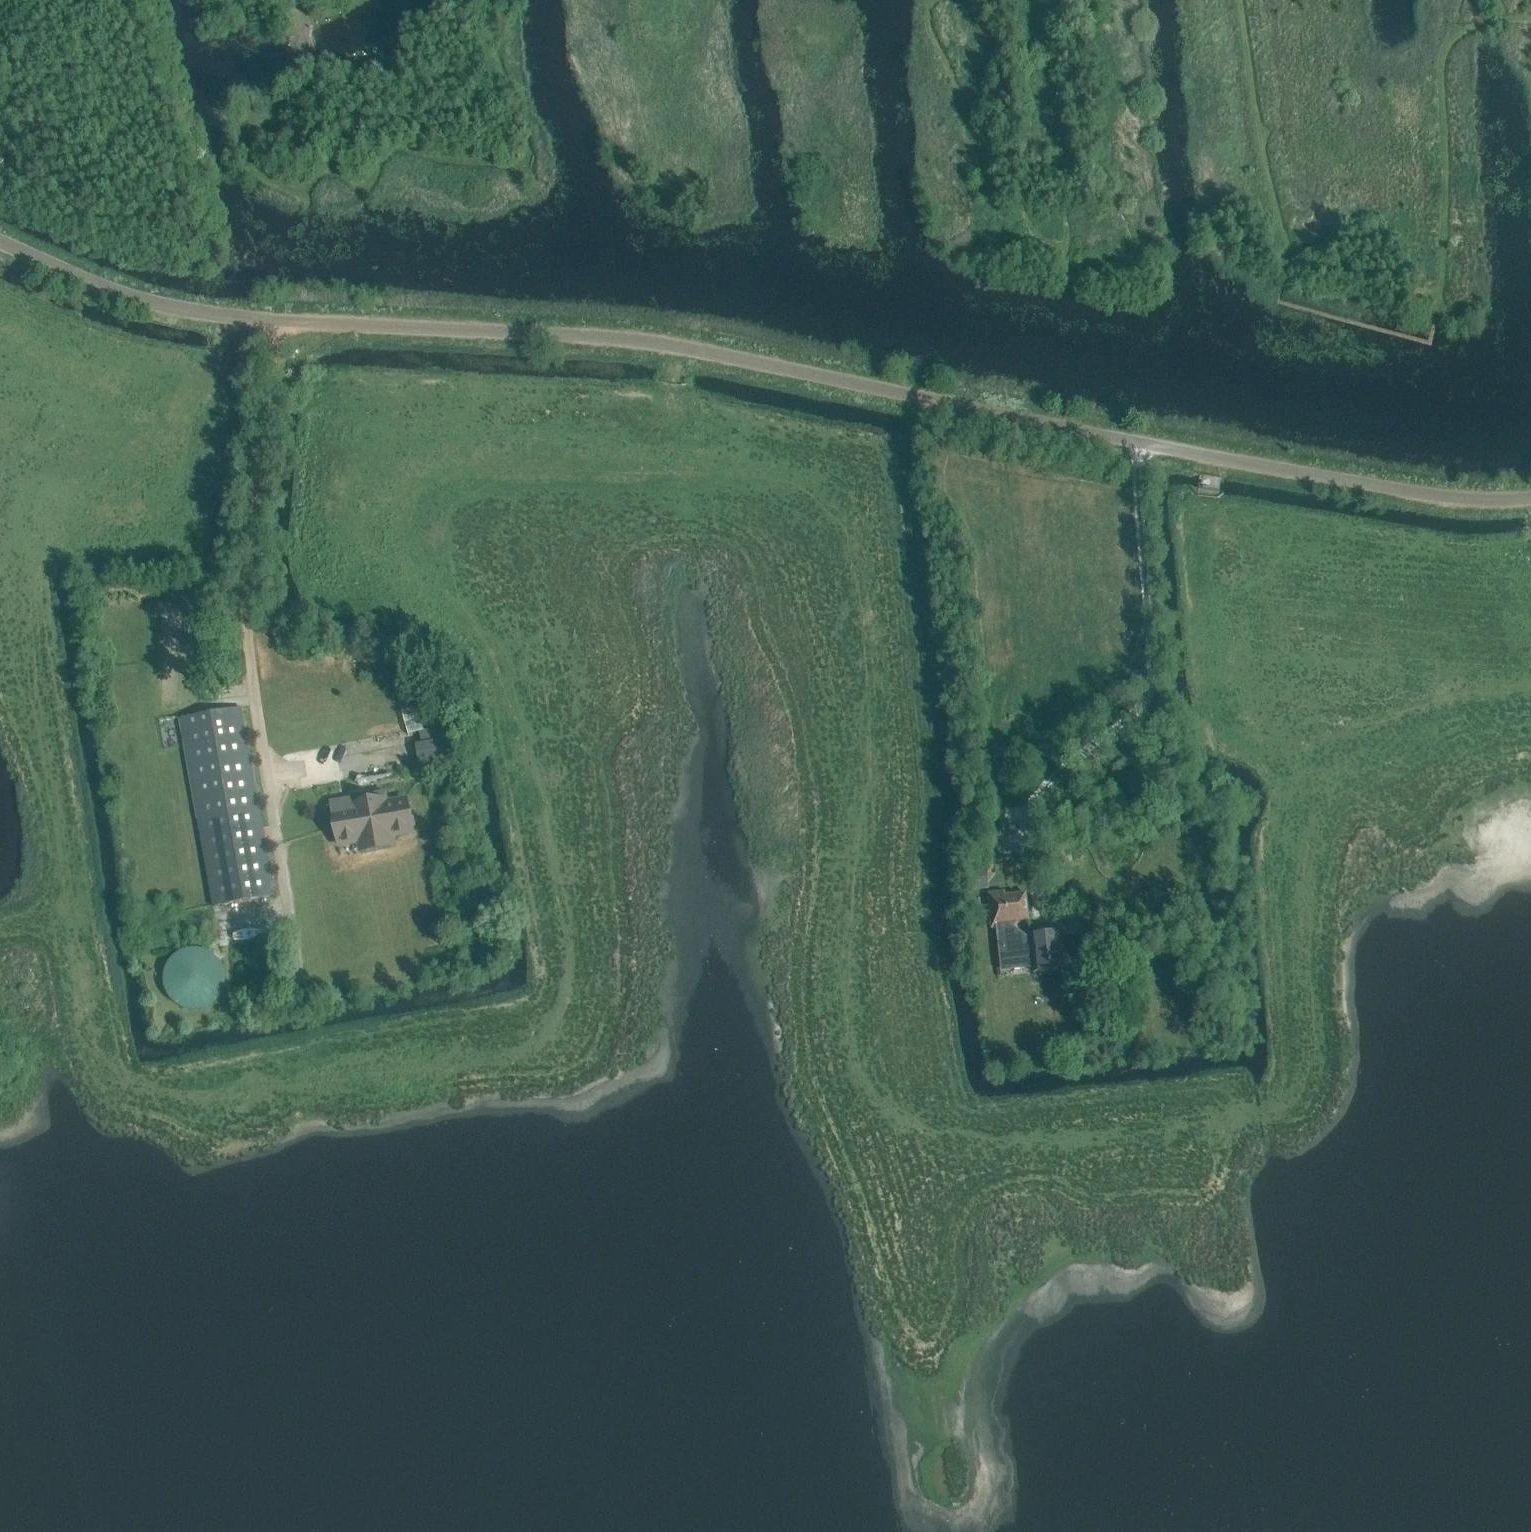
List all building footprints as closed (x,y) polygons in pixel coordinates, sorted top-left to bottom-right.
[(277,896),(243,709),(181,720),(215,907),(277,896)] [(449,757),(446,740),(416,745),(419,763),(449,757)] [(414,826),(412,820),(409,819),(406,801),(385,805),(384,796),(352,802),(354,810),(333,814),(336,832),(334,834),(335,841),(338,842),(339,845),(359,841),(361,851),(393,845),(391,835),(411,832),(411,829),(414,826)] [(986,870),(970,872),(971,887),(988,886),(986,870)] [(1009,924),(1030,922),(1027,895),(1006,897),(1005,893),(989,895),(993,931),(1010,929),(1009,924)] [(1052,973),(1067,971),(1067,967),(1085,965),(1082,937),(1063,939),(1063,935),(1048,937),(1029,939),(1034,975),(1052,973)] [(166,988),(170,997),(177,1003),(185,1008),(194,1009),(203,1008),(212,1004),(218,997),(222,989),(224,980),(223,971),(219,963),(212,956),(204,952),(195,950),(186,952),(178,956),(171,962),(167,970),(165,979),(166,988)]
